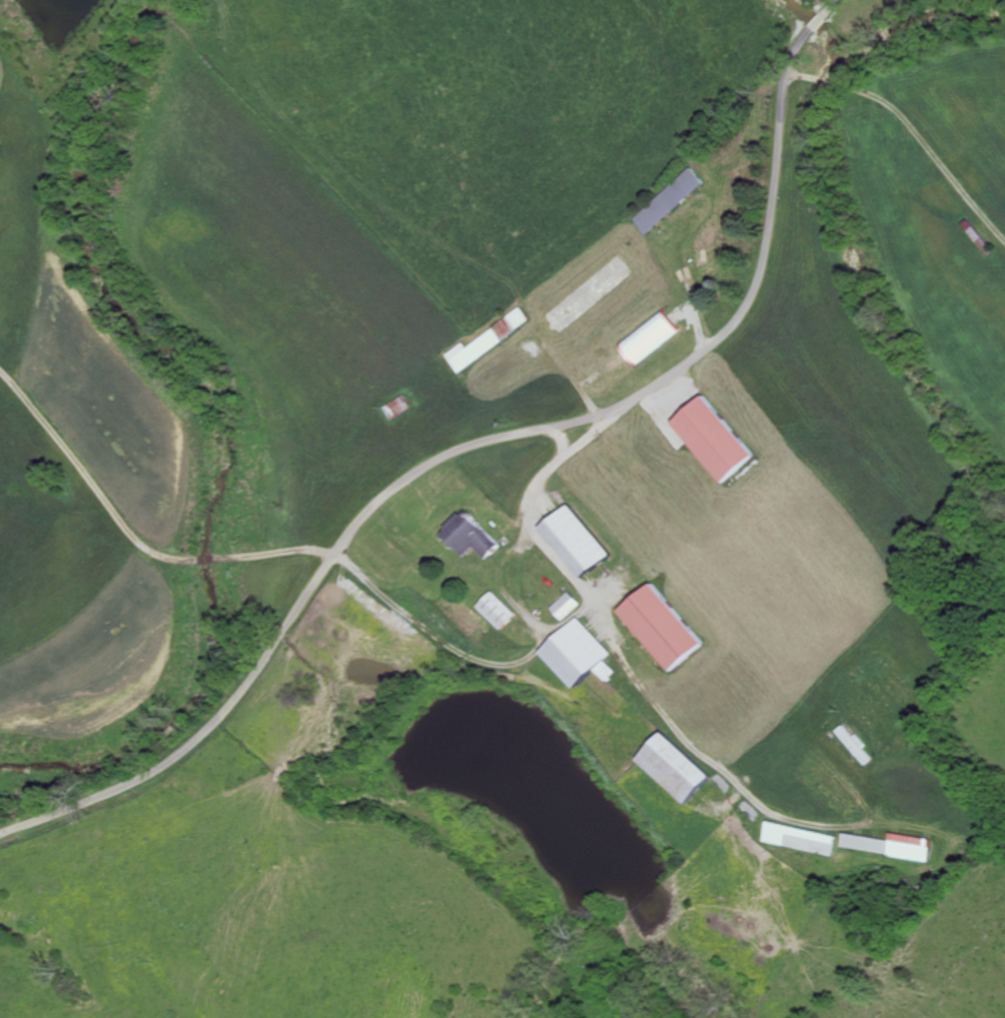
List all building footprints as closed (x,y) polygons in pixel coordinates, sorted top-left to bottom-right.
[(562,334),(638,273),(623,254),(546,315),(562,334)] [(640,366),(686,330),(669,308),(623,344),(640,366)] [(728,485),(762,457),(711,395),(677,423),(728,485)] [(586,580),(616,556),(575,505),(546,529),(586,580)] [(489,560),(503,548),(472,511),(446,533),(467,557),(478,547),(489,560)] [(706,644),(653,584),(621,613),(674,673),(706,644)] [(481,608),(505,631),(521,615),(497,592),(481,608)] [(583,605),(571,592),(553,609),(565,621),(583,605)] [(578,690),(597,672),(606,682),(616,672),(607,662),(616,654),(582,618),(545,653),(578,690)] [(688,806),(715,778),(668,733),(642,761),(688,806)] [(838,837),(770,823),(766,843),(834,857),(838,837)] [(847,835),(845,850),(932,861),(935,839),(894,834),(893,841),(847,835)]
